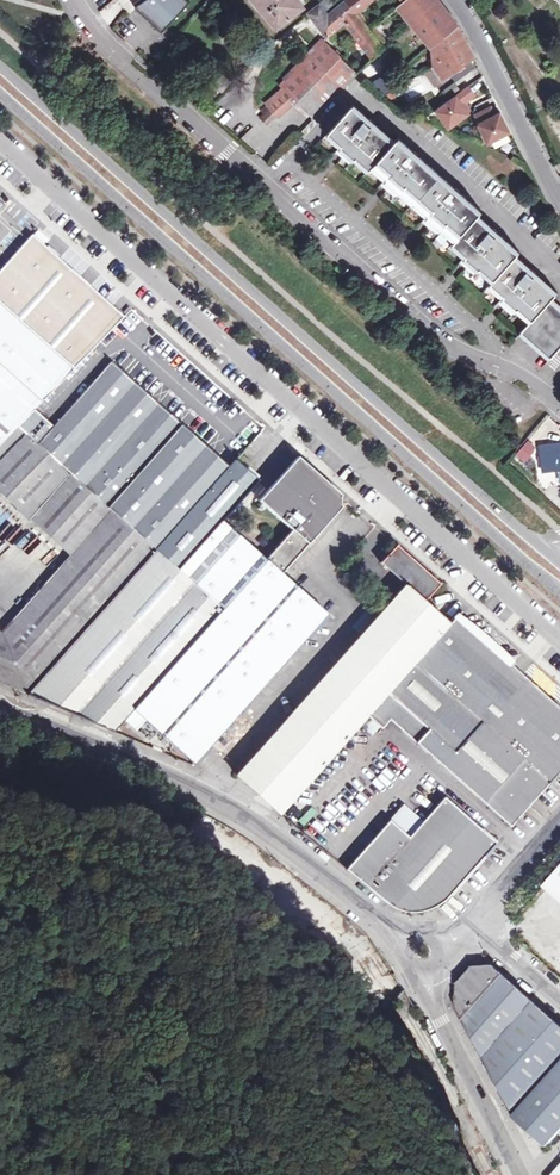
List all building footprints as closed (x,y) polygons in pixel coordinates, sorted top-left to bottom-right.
[(190,0),(141,0),(137,3),(135,5),(137,7),(162,30),(190,0)] [(304,5),(301,0),(254,0),(276,27),(304,5)] [(308,13),(320,3),(317,0),(305,9),(308,13)] [(344,23),(371,59),(383,46),(380,44),(386,38),(376,27),(371,31),(363,23),(366,19),(359,9),(370,0),(346,0),(337,7),(331,0),(323,0),(320,3),(308,13),(327,36),(344,23)] [(457,26),(435,0),(404,0),(405,1),(399,6),(433,48),(457,26)] [(458,26),(457,26),(433,48),(433,66),(466,42),(458,26)] [(322,41),(313,50),(329,66),(339,57),(322,41)] [(474,56),(466,42),(433,66),(426,71),(436,84),(474,56)] [(339,57),(329,66),(313,50),(285,78),(302,95),(304,92),(317,105),(353,71),(339,57)] [(385,66),(390,56),(382,53),(377,63),(385,66)] [(361,68),(366,78),(379,72),(375,62),(361,68)] [(372,83),(389,100),(398,91),(381,74),(372,83)] [(475,94),(469,85),(437,110),(450,127),(469,113),(463,104),(475,94)] [(278,90),(270,97),(271,99),(267,102),(276,111),(288,100),(282,93),(278,90)] [(351,157),(354,155),(367,166),(369,163),(383,176),(381,179),(395,191),(397,189),(425,214),(422,217),(436,229),(438,226),(452,238),(449,241),(462,254),(459,256),(474,269),(476,267),(489,280),(486,283),(500,296),(499,297),(512,310),(514,308),(528,320),(520,329),(549,355),(559,343),(559,301),(552,293),(557,289),(516,251),(519,248),(478,210),(481,207),(399,132),(396,135),(356,100),(327,131),(339,142),(337,145),(351,157)] [(276,111),(267,102),(262,108),(265,110),(256,119),(258,121),(262,117),(266,121),(276,111)] [(491,107),(475,115),(488,142),(511,131),(502,112),(495,115),(491,107)] [(68,278),(72,274),(31,237),(21,249),(25,248),(28,247),(31,247),(34,248),(37,251),(68,278)] [(0,273),(0,303),(74,368),(122,318),(72,274),(68,278),(37,251),(34,248),(31,247),(28,247),(25,248),(21,249),(0,273)] [(179,570),(35,442),(53,424),(35,408),(40,403),(49,411),(62,397),(54,389),(74,368),(0,303),(0,445),(18,426),(26,432),(0,460),(0,497),(19,514),(29,503),(37,511),(30,519),(68,554),(0,631),(0,683),(114,731),(123,720),(223,608),(179,570)] [(53,424),(35,442),(179,570),(222,521),(259,479),(235,459),(239,453),(122,348),(73,403),(58,419),(53,424)] [(53,424),(58,419),(49,411),(40,403),(35,408),(53,424)] [(515,435),(510,441),(515,445),(518,448),(527,438),(528,434),(521,428),(515,435)] [(513,454),(522,462),(535,447),(527,439),(513,454)] [(541,445),(543,470),(559,469),(559,443),(541,445)] [(292,530),(266,560),(283,575),(309,545),(307,543),(317,532),(319,534),(343,507),(341,506),(340,498),(342,496),(298,457),(259,501),(292,530)] [(29,503),(19,514),(27,521),(30,519),(37,511),(29,503)] [(266,560),(222,521),(179,570),(223,608),(123,720),(135,730),(144,720),(194,764),(210,746),(328,614),(283,575),(266,560)] [(426,571),(397,545),(381,562),(406,584),(411,587),(426,571)] [(440,584),(426,571),(411,587),(406,584),(381,612),(237,775),(280,813),(368,715),(449,624),(424,602),(440,584)] [(442,764),(524,674),(456,616),(449,624),(368,715),(383,728),(391,719),(442,764)] [(524,674),(442,764),(512,824),(559,770),(559,705),(524,674)] [(446,898),(498,840),(447,797),(410,836),(391,819),(348,866),(400,906),(404,908),(411,910),(418,910),(424,909),(430,908),(434,907),(438,905),(441,903),(446,898)] [(304,824),(319,811),(313,804),(298,816),(304,824)] [(546,886),(559,899),(559,870),(546,886)] [(512,999),(493,983),(502,972),(495,966),(474,967),(459,983),(457,1008),(513,1117),(546,1146),(559,1131),(559,1025),(521,989),(512,999)] [(504,974),(497,981),(512,995),(519,988),(512,981),(504,974)] [(552,1174),(559,1174),(559,1166),(552,1174)]
